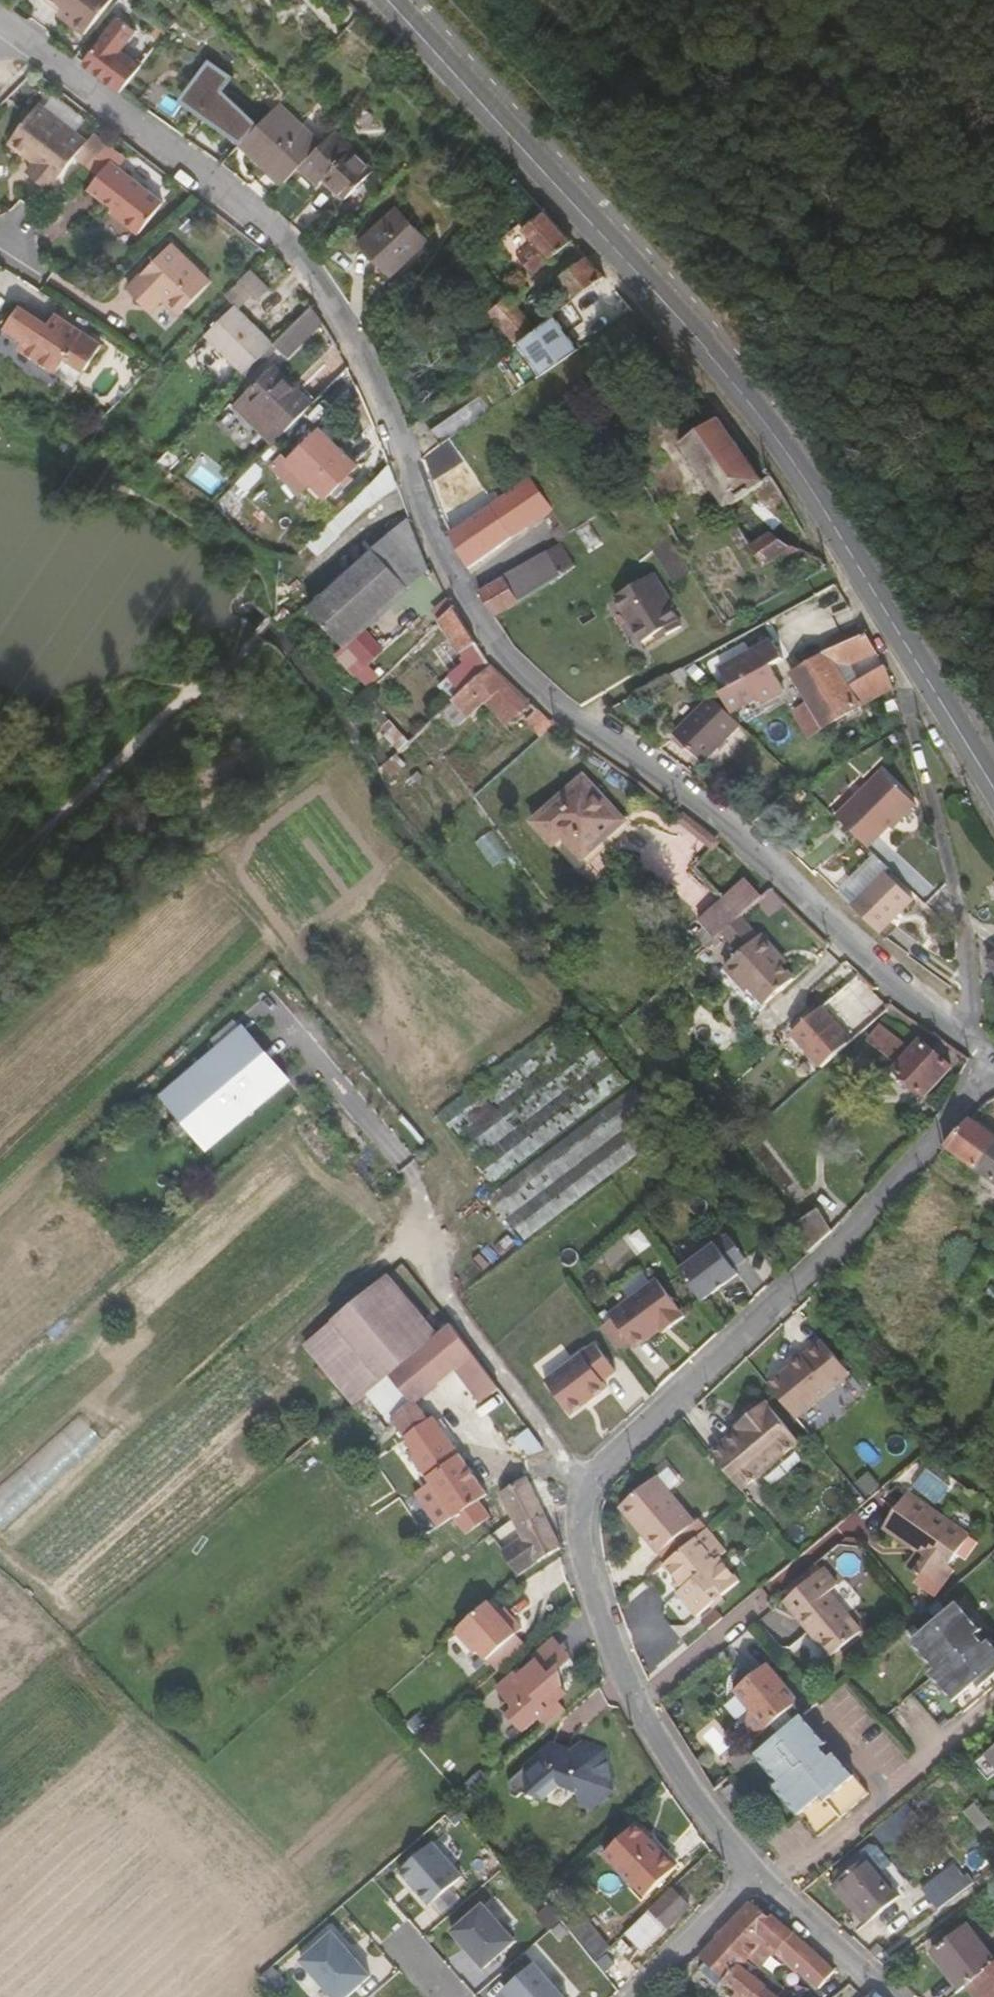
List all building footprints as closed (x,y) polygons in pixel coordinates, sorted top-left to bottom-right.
[(72,0),(71,0),(66,7),(78,15),(83,8),(72,0)] [(83,8),(78,15),(92,26),(111,0),(72,0),(83,8)] [(82,60),(123,93),(146,64),(127,49),(141,31),(120,14),(82,60)] [(238,136),(254,114),(217,85),(228,70),(206,53),(178,90),(238,136)] [(318,140),(274,101),(239,141),(281,179),(296,163),(318,140)] [(76,157),(89,168),(102,155),(88,143),(39,106),(10,141),(12,148),(20,156),(30,156),(38,163),(29,175),(51,191),(76,157)] [(354,148),(335,130),(318,140),(296,163),(320,187),(325,180),(346,199),(372,171),(353,153),(354,148)] [(88,143),(102,155),(110,146),(94,134),(88,143)] [(127,160),(110,146),(102,155),(110,162),(120,169),(127,160)] [(110,162),(102,155),(89,168),(99,177),(90,189),(125,217),(122,220),(139,234),(164,204),(120,169),(110,162)] [(361,244),(392,276),(428,242),(396,211),(361,244)] [(535,275),(573,242),(563,230),(545,212),(525,230),(533,240),(518,255),(535,275)] [(166,301),(183,316),(212,286),(172,248),(131,290),(154,312),(166,301)] [(557,280),(573,300),(604,276),(587,257),(557,280)] [(271,289),(252,269),(239,282),(253,296),(258,301),(271,289)] [(225,296),(235,307),(238,310),(253,296),(239,282),(225,296)] [(491,314),(517,344),(521,340),(539,327),(509,297),(491,314)] [(312,306),(275,345),(289,359),(323,324),(312,306)] [(238,310),(235,307),(206,335),(246,375),(275,345),(238,310)] [(69,358),(88,370),(103,345),(56,316),(49,325),(21,308),(7,329),(26,341),(21,348),(60,373),(69,358)] [(578,350),(554,315),(539,327),(521,340),(546,373),(578,350)] [(236,405),(275,444),(314,404),(275,366),(236,405)] [(431,431),(441,446),(489,412),(478,397),(431,431)] [(680,445),(726,510),(764,483),(718,419),(680,445)] [(319,429),(289,461),(313,485),(327,499),(357,467),(319,429)] [(302,496),(313,485),(289,461),(278,473),(302,496)] [(482,511),(449,533),(468,571),(512,539),(513,536),(540,517),(551,509),(531,478),(482,511)] [(449,533),(482,511),(472,498),(442,519),(449,533)] [(562,525),(551,509),(540,517),(551,534),(562,525)] [(569,535),(562,525),(551,534),(559,544),(569,535)] [(409,528),(332,597),(364,633),(429,574),(409,528)] [(670,540),(655,549),(677,587),(692,578),(670,540)] [(757,557),(764,568),(793,548),(780,541),(757,557)] [(560,577),(546,552),(504,578),(519,603),(560,577)] [(644,644),(655,638),(663,633),(668,637),(683,628),(671,609),(673,606),(654,575),(615,599),(644,644)] [(520,605),(519,603),(504,578),(482,590),(479,592),(495,621),(520,605)] [(347,649),(364,633),(332,597),(313,614),(347,649)] [(460,655),(463,654),(477,644),(454,609),(440,623),(460,655)] [(845,637),(848,644),(867,635),(863,628),(845,637)] [(658,643),(668,637),(663,633),(655,638),(658,643)] [(812,705),(798,713),(796,714),(811,738),(864,706),(853,687),(861,682),(851,666),(877,653),(867,635),(848,644),(833,650),(827,653),(793,674),(812,705)] [(833,650),(848,644),(845,637),(830,643),(833,650)] [(775,641),(723,670),(733,688),(722,694),(733,714),(761,698),(765,704),(787,691),(774,668),(786,661),(775,641)] [(463,654),(479,679),(492,667),(491,666),(477,644),(463,654)] [(856,665),(862,676),(885,665),(880,654),(856,665)] [(443,693),(452,703),(454,702),(477,681),(460,665),(446,678),(452,684),(443,693)] [(506,725),(532,703),(516,689),(498,673),(492,667),(479,679),(477,681),(454,702),(452,703),(437,717),(452,732),(486,703),(506,725)] [(864,706),(893,688),(892,683),(885,667),(861,682),(853,687),(864,706)] [(707,766),(744,727),(713,697),(676,737),(707,766)] [(525,721),(542,739),(556,725),(555,724),(538,709),(525,721)] [(382,729),(401,751),(409,743),(390,722),(382,729)] [(405,764),(396,755),(382,768),(391,778),(405,764)] [(881,772),(839,818),(870,848),(896,820),(899,822),(916,803),(881,772)] [(565,840),(584,861),(626,823),(585,779),(536,824),(557,847),(565,840)] [(840,894),(852,906),(885,873),(872,861),(840,894)] [(852,906),(882,935),(914,902),(885,873),(852,906)] [(701,922),(717,940),(737,922),(757,904),(762,899),(746,881),(701,922)] [(778,927),(794,912),(779,898),(771,891),(762,899),(757,904),(778,927)] [(753,992),(766,1006),(795,980),(780,963),(784,960),(762,936),(755,942),(737,922),(717,940),(735,960),(725,969),(747,993),(751,989),(753,992)] [(636,1076),(582,1006),(437,1116),(492,1185),(636,1076)] [(790,1038),(820,1071),(851,1044),(821,1011),(790,1038)] [(909,1048),(884,1022),(871,1037),(897,1062),(909,1048)] [(165,1098),(209,1149),(287,1082),(244,1031),(165,1098)] [(895,1070),(925,1097),(952,1068),(922,1042),(895,1070)] [(634,1087),(488,1199),(523,1244),(669,1133),(634,1087)] [(970,1119),(962,1128),(954,1136),(946,1146),(993,1183),(993,1136),(970,1119)] [(819,1210),(792,1228),(807,1251),(810,1255),(813,1252),(815,1251),(822,1244),(821,1241),(832,1232),(819,1210)] [(728,1236),(680,1272),(703,1303),(739,1276),(734,1269),(746,1261),(728,1236)] [(440,1335),(389,1276),(334,1325),(382,1382),(440,1335)] [(686,1318),(658,1281),(611,1316),(614,1321),(633,1346),(636,1350),(658,1333),(664,1329),(667,1333),(686,1318)] [(633,1346),(614,1321),(602,1330),(621,1355),(633,1346)] [(307,1346),(354,1406),(371,1391),(382,1382),(334,1325),(307,1346)] [(371,1391),(387,1414),(391,1419),(416,1400),(439,1383),(454,1371),(479,1405),(501,1390),(452,1325),(440,1335),(382,1382),(371,1391)] [(661,1337),(667,1333),(664,1329),(658,1333),(661,1337)] [(794,1366),(771,1384),(799,1418),(853,1375),(826,1340),(806,1356),(803,1352),(791,1362),(794,1366)] [(617,1373),(596,1345),(546,1383),(573,1417),(609,1390),(604,1384),(617,1373)] [(464,1416),(479,1405),(454,1371),(439,1383),(464,1416)] [(741,1429),(715,1451),(746,1488),(803,1439),(769,1399),(738,1425),(741,1429)] [(431,1420),(416,1400),(391,1419),(405,1440),(431,1420)] [(0,1485),(0,1526),(6,1532),(106,1441),(80,1412),(0,1485)] [(431,1420),(405,1440),(413,1453),(414,1462),(421,1472),(417,1477),(430,1494),(434,1492),(453,1518),(466,1535),(481,1525),(491,1518),(480,1501),(489,1495),(436,1417),(431,1420)] [(543,1452),(545,1449),(531,1430),(514,1441),(525,1457),(543,1452)] [(700,1520),(661,1474),(625,1504),(650,1534),(647,1537),(661,1553),(667,1548),(675,1557),(697,1538),(707,1530),(699,1521),(700,1520)] [(521,1538),(501,1552),(518,1576),(558,1550),(561,1547),(527,1478),(501,1495),(501,1497),(521,1538)] [(434,1492),(430,1494),(425,1498),(444,1523),(453,1518),(434,1492)] [(970,1536),(910,1494),(884,1529),(917,1553),(906,1568),(932,1587),(970,1536)] [(700,1520),(699,1521),(707,1530),(709,1529),(711,1526),(703,1517),(700,1520)] [(509,1523),(494,1532),(502,1547),(517,1538),(509,1523)] [(675,1557),(669,1562),(666,1565),(685,1587),(680,1592),(700,1616),(741,1581),(721,1557),(728,1551),(709,1529),(707,1530),(697,1538),(675,1557)] [(971,1534),(954,1563),(962,1568),(979,1539),(971,1534)] [(675,1557),(667,1548),(661,1553),(669,1562),(675,1557)] [(825,1568),(784,1602),(832,1658),(863,1632),(830,1592),(839,1584),(825,1568)] [(489,1602),(456,1631),(476,1654),(480,1650),(488,1660),(523,1630),(512,1617),(507,1622),(489,1602)] [(716,1611),(702,1622),(709,1631),(723,1619),(716,1611)] [(914,1640),(868,1679),(890,1706),(887,1710),(929,1760),(979,1718),(951,1684),(946,1688),(933,1672),(937,1668),(914,1640)] [(515,1710),(510,1714),(525,1731),(540,1717),(549,1727),(566,1712),(557,1702),(566,1694),(537,1661),(522,1673),(519,1670),(497,1689),(515,1710)] [(769,1664),(735,1692),(751,1711),(745,1727),(754,1739),(756,1740),(796,1706),(797,1698),(769,1664)] [(827,1744),(803,1715),(772,1742),(757,1755),(781,1783),(777,1786),(819,1836),(869,1793),(840,1760),(836,1762),(824,1746),(827,1744)] [(605,1751),(582,1742),(574,1753),(553,1746),(526,1768),(545,1799),(560,1787),(580,1795),(582,1806),(588,1809),(610,1789),(605,1751)] [(986,1755),(993,1765),(993,1748),(986,1755)] [(913,1812),(895,1827),(904,1838),(922,1823),(913,1812)] [(890,1822),(878,1828),(887,1845),(899,1839),(890,1822)] [(605,1857),(646,1897),(674,1869),(660,1855),(661,1852),(636,1828),(605,1857)] [(400,1873),(429,1906),(461,1877),(432,1845),(400,1873)] [(840,1887),(869,1921),(901,1895),(869,1857),(838,1881),(837,1883),(840,1887)] [(955,1865),(925,1886),(923,1889),(931,1900),(933,1901),(964,1878),(955,1865)] [(864,1925),(869,1921),(840,1887),(837,1883),(832,1887),(836,1892),(864,1925)] [(675,1902),(658,1918),(667,1928),(690,1906),(677,1893),(672,1898),(675,1902)] [(788,1959),(800,1971),(819,1988),(836,1971),(835,1970),(823,1960),(793,1934),(791,1932),(750,1902),(717,1935),(718,1935),(750,1960),(757,1965),(770,1951),(777,1958),(776,1963),(781,1967),(788,1959)] [(453,1933),(485,1969),(517,1941),(485,1905),(453,1933)] [(960,1990),(966,1985),(993,1964),(993,1958),(968,1926),(932,1952),(960,1990)] [(371,1978),(333,1934),(302,1961),(333,1996),(349,1996),(371,1978)] [(582,1947),(596,1960),(607,1948),(593,1935),(582,1947)] [(745,1967),(750,1960),(718,1935),(702,1953),(709,1961),(727,1978),(724,1983),(736,1993),(741,1996),(782,1996),(745,1967)] [(793,1977),(800,1971),(788,1959),(781,1967),(793,1977)] [(720,1987),(724,1983),(727,1978),(709,1961),(701,1970),(719,1986),(720,1987)] [(975,1996),(993,1996),(993,1964),(966,1985),(975,1996)] [(511,1996),(564,1996),(536,1965),(506,1991),(511,1996)]
